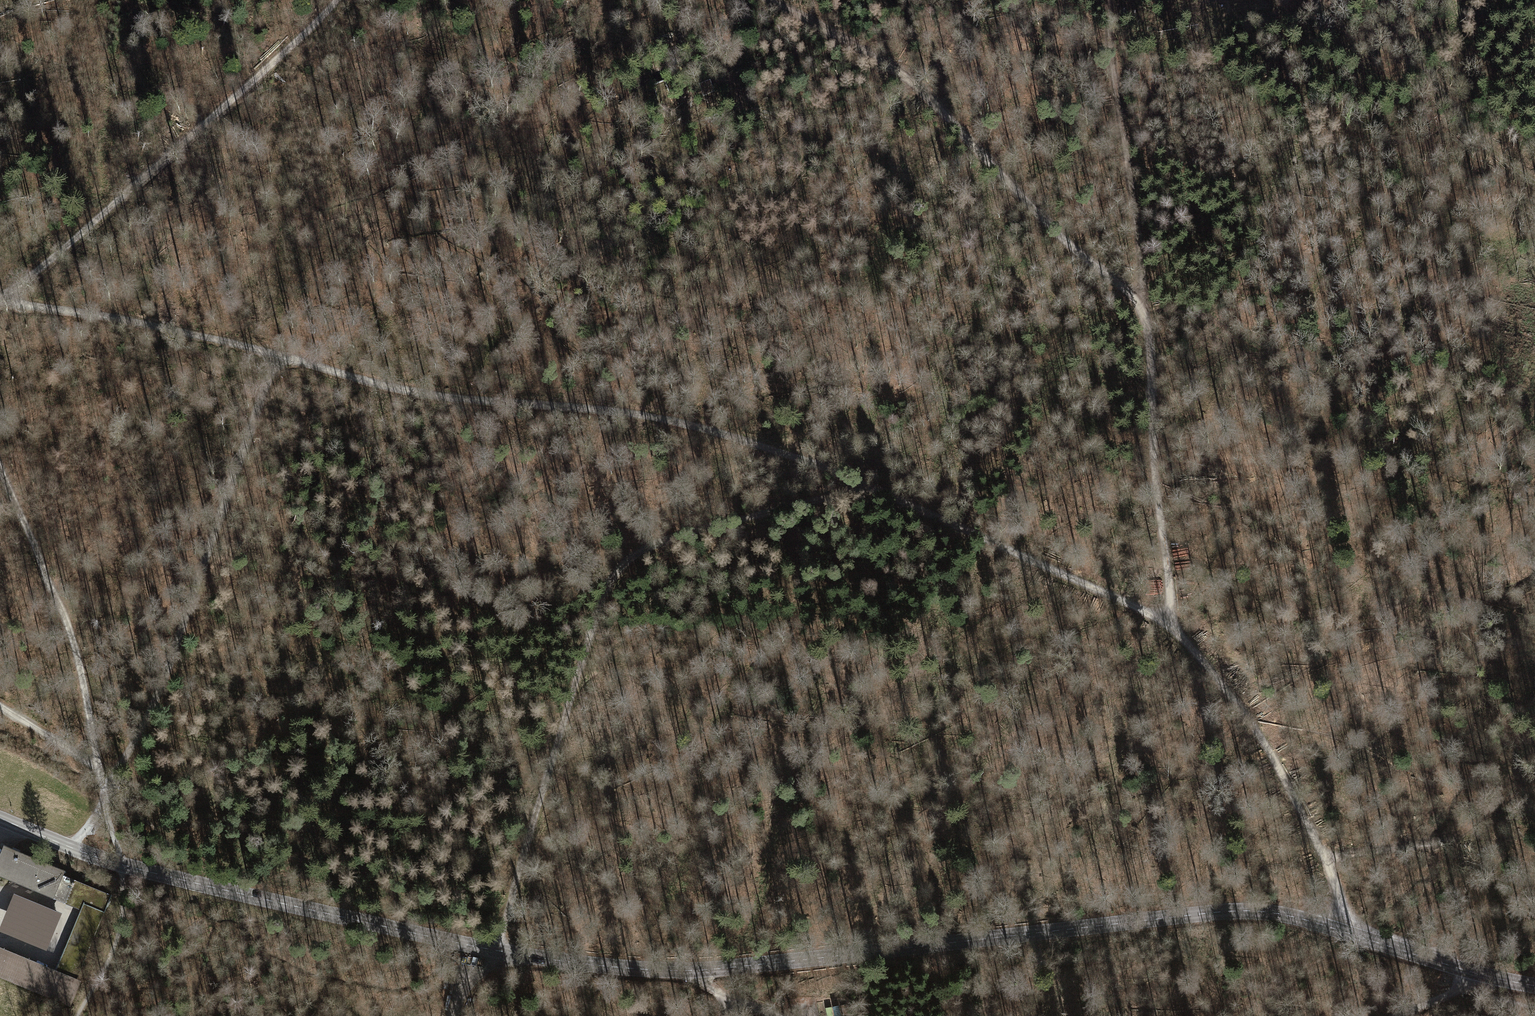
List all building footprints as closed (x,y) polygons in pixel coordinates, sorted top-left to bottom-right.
[(708,80),(697,85),(701,95),(712,91),(708,80)] [(663,81),(650,86),(656,101),(669,96),(663,81)] [(4,848),(0,858),(0,875),(38,890),(39,886),(54,892),(60,876),(62,871),(4,848)] [(60,876),(54,892),(103,911),(110,896),(60,876)] [(0,948),(0,978),(71,1006),(81,981),(75,978),(73,982),(54,974),(55,970),(0,948)]
